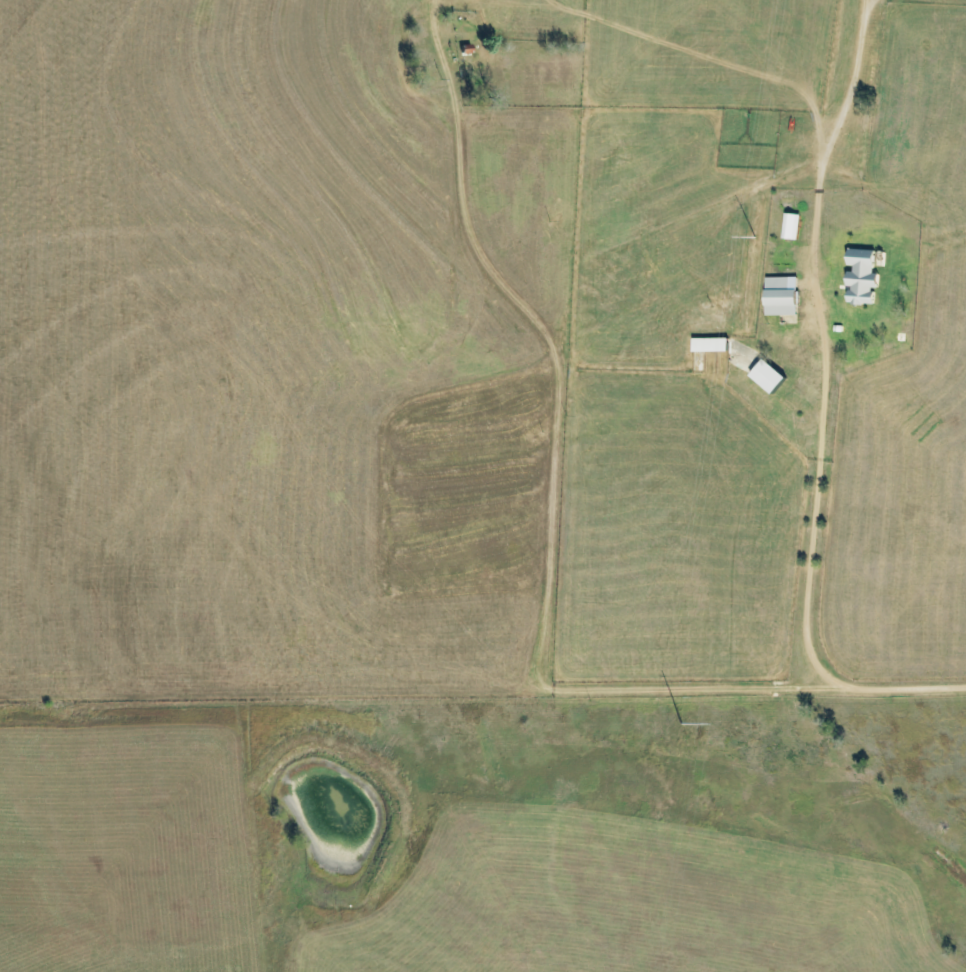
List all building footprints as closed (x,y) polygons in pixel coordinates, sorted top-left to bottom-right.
[(800,215),(785,213),(782,238),(797,240),(800,215)] [(873,305),(874,288),(878,288),(879,274),(873,273),(875,251),(848,248),(846,265),(849,265),(847,286),(849,286),(847,303),(873,305)] [(764,277),(766,316),(797,315),(796,277),(764,277)] [(728,352),(728,338),(692,338),(692,352),(728,352)] [(772,394),(785,378),(763,358),(749,375),(772,394)]
